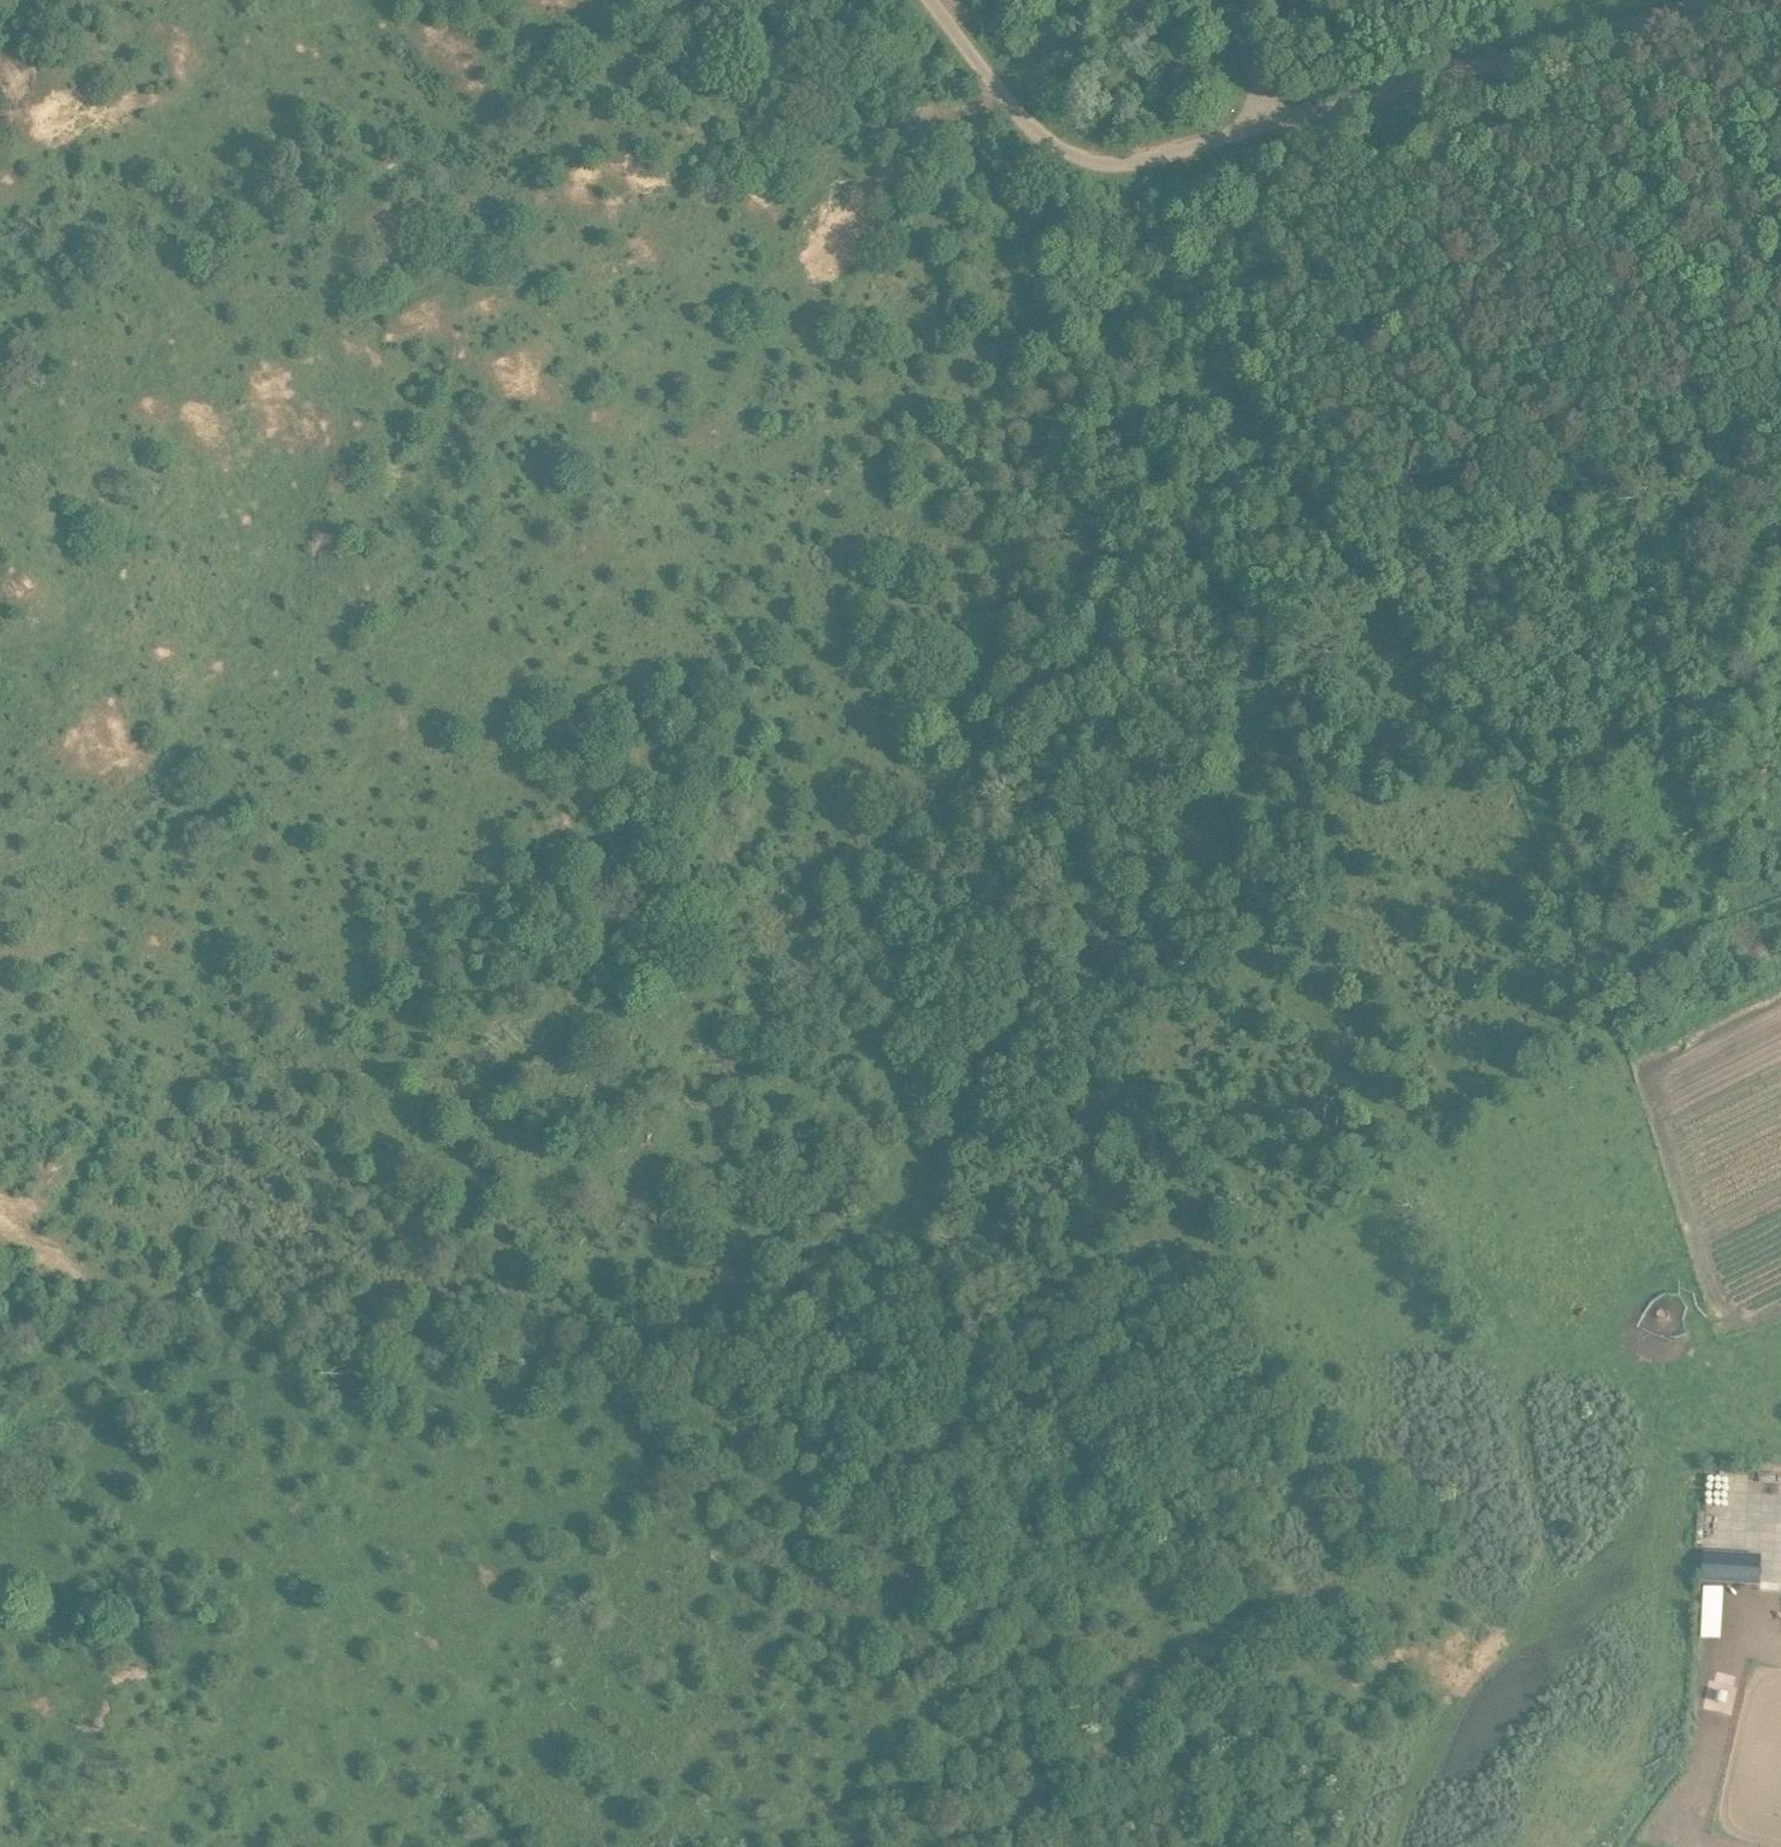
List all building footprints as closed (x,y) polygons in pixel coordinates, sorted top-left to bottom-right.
[(1758,1583),(1760,1554),(1702,1551),(1700,1580),(1758,1583)] [(1720,1636),(1722,1585),(1704,1584),(1702,1635),(1720,1636)]
